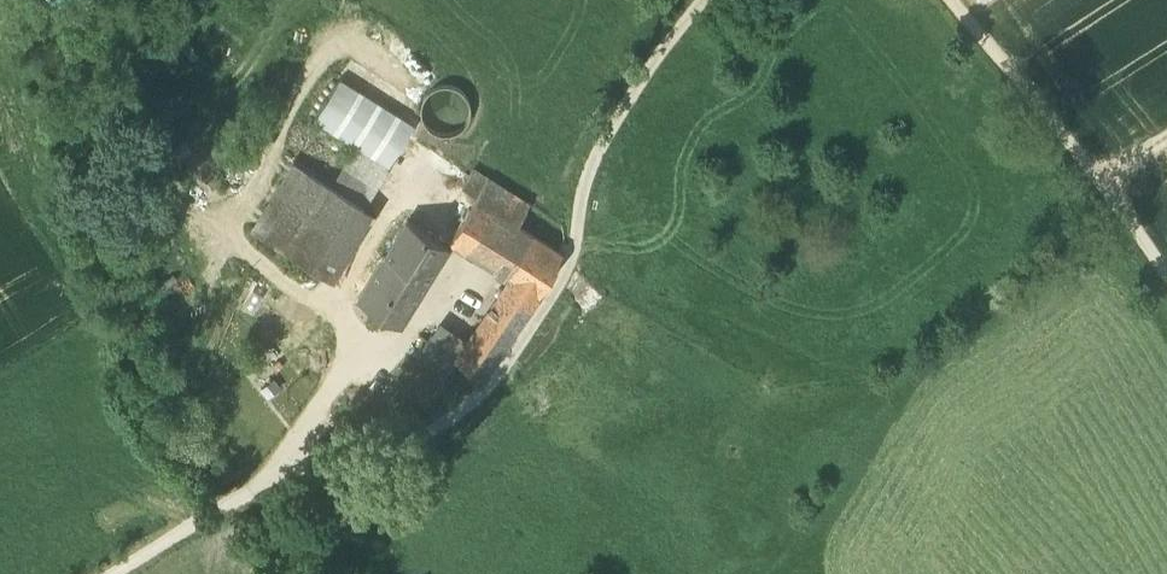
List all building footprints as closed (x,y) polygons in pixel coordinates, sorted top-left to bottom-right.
[(316,124),(355,149),(388,168),(413,122),(343,79),(316,124)] [(469,119),(471,110),(469,100),(464,92),(455,87),(446,85),(436,87),(428,92),(423,101),(421,110),(423,120),(429,128),(437,133),(446,135),(456,133),(464,127),(469,119)] [(388,168),(355,149),(332,188),(365,209),(388,168)] [(375,215),(365,209),(332,188),(289,163),(248,231),(333,283),(375,215)] [(487,179),(473,171),(462,188),(476,197),(487,179)] [(530,205),(487,179),(476,197),(473,201),(517,228),(530,205)] [(512,276),(469,346),(459,361),(481,375),(556,268),(562,255),(517,228),(473,201),(450,239),(512,276)] [(450,249),(405,224),(361,303),(406,328),(450,249)] [(469,346),(441,326),(416,361),(445,382),(459,361),(469,346)]
